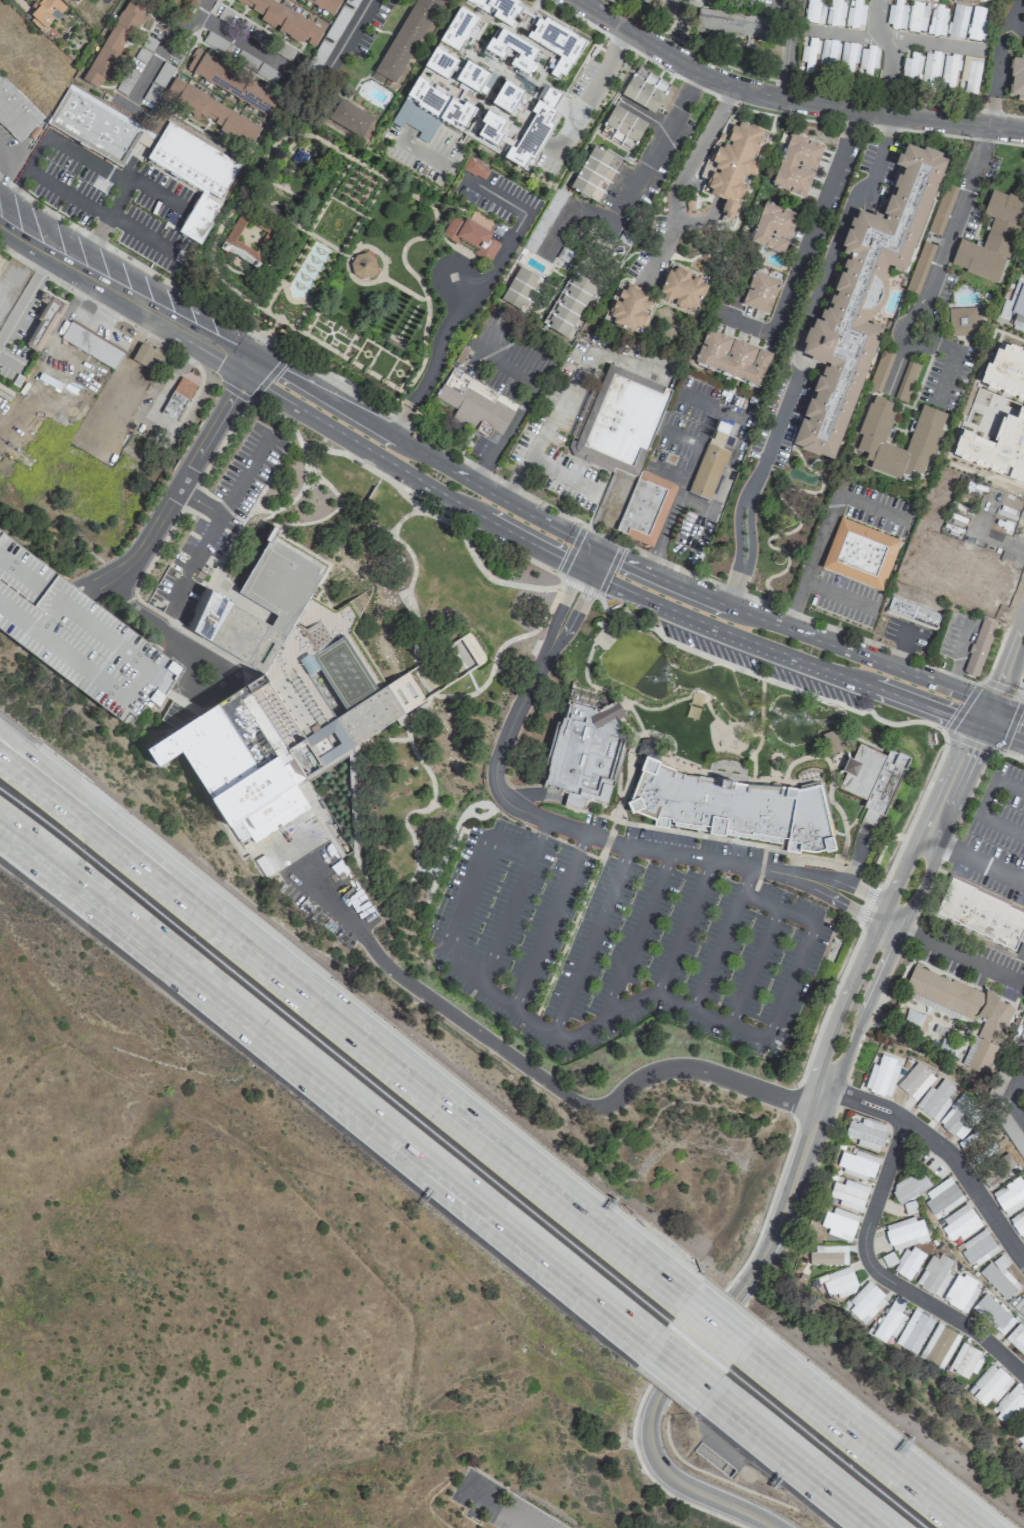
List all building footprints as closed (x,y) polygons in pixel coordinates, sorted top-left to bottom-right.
[(66,7),(58,0),(42,0),(26,17),(41,32),(53,19),(47,14),(54,7),(60,13),(66,7)] [(98,89),(104,78),(109,81),(122,57),(120,56),(141,17),(140,17),(146,6),(135,0),(126,0),(83,81),(98,89)] [(302,43),(302,41),(314,47),(324,28),(270,0),(235,0),(235,1),(262,15),(259,21),(302,43)] [(333,14),(341,0),(306,0),(333,14)] [(375,80),(382,83),(384,79),(399,86),(440,0),(414,0),(375,80)] [(545,17),(544,18),(514,0),(464,0),(509,27),(516,16),(526,22),(533,27),(526,39),(552,55),(543,70),(561,81),(585,41),(545,17)] [(803,22),(820,24),(825,0),(807,0),(803,22)] [(827,25),(842,26),(844,0),(828,0),(827,25)] [(851,4),(847,4),(845,25),(862,27),(864,0),(852,0),(851,4)] [(894,6),(888,5),(886,27),(905,29),(907,6),(902,5),(902,0),(894,0),(894,6)] [(928,4),(909,3),(906,31),(925,32),(928,4)] [(947,36),(963,39),(969,7),(954,4),(947,36)] [(948,8),(932,5),(928,34),(944,37),(948,8)] [(983,21),(985,8),(972,6),(967,38),(986,41),(989,22),(983,21)] [(477,16),(457,7),(440,43),(460,53),(477,16)] [(768,21),(698,8),(693,32),(763,44),(768,21)] [(529,75),(534,63),(532,62),(538,49),(495,29),(484,52),(502,60),(507,49),(517,54),(511,67),(529,75)] [(819,40),(808,39),(808,46),(801,46),(799,72),(812,72),(813,53),(818,53),(819,40)] [(838,41),(821,40),(820,65),(837,66),(838,41)] [(839,75),(855,75),(856,43),(840,43),(839,75)] [(424,67),(447,80),(458,61),(435,48),(424,67)] [(279,95),(194,51),(184,71),(269,115),(279,95)] [(909,59),(904,58),(900,79),(918,82),(922,55),(910,53),(909,59)] [(982,58),(963,56),(959,82),(958,92),(977,95),(982,58)] [(1023,97),(1023,57),(1014,56),(1009,95),(1023,97)] [(482,98),(494,78),(466,61),(454,81),(482,98)] [(0,75),(0,121),(20,141),(44,117),(0,75)] [(653,113),(664,93),(651,86),(654,80),(650,78),(647,83),(632,75),(621,96),(653,113)] [(261,127),(174,78),(163,98),(250,147),(261,127)] [(463,104),(414,79),(391,123),(401,129),(404,124),(419,132),(416,138),(428,144),(440,121),(462,133),(475,109),(464,103),(463,104)] [(523,90),(502,81),(491,106),(512,115),(523,90)] [(70,85),(144,129),(124,165),(51,123),(70,85)] [(335,96),(322,117),(360,140),(373,119),(335,96)] [(647,123),(614,105),(597,134),(631,152),(647,123)] [(735,116),(703,191),(727,201),(722,212),(736,218),(773,131),(735,116)] [(33,139),(46,123),(41,119),(28,135),(33,139)] [(170,121),(243,168),(223,203),(201,191),(146,160),(170,121)] [(793,133),(772,184),(806,197),(826,147),(793,133)] [(794,441),(831,455),(880,327),(868,322),(871,312),(876,309),(883,301),(886,293),(885,284),(884,279),(886,273),(882,271),(886,262),(902,268),(945,155),(905,140),(896,161),(902,163),(883,216),(857,207),(841,250),(846,252),(820,318),(813,315),(800,348),(827,360),(794,441)] [(621,161),(592,145),(569,190),(599,205),(621,161)] [(300,148),(296,154),(292,160),(303,168),(306,163),(311,156),(307,153),(304,151),(300,148)] [(483,180),(490,168),(468,157),(462,170),(483,180)] [(955,187),(943,184),(929,233),(942,236),(955,187)] [(994,188),(985,213),(1015,224),(1023,199),(994,188)] [(766,202),(750,240),(784,254),(800,216),(766,202)] [(242,207),(236,218),(219,247),(238,258),(257,269),(280,229),(263,219),(242,207)] [(467,218),(493,234),(490,239),(499,245),(488,263),(474,254),(477,249),(459,238),(456,243),(443,235),(454,217),(464,223),(467,218)] [(993,218),(1020,229),(998,284),(948,265),(959,239),(982,248),(993,218)] [(935,246),(924,242),(908,290),(919,293),(935,246)] [(359,254),(368,253),(375,259),(377,268),(373,276),(365,279),(356,277),(351,269),(352,260),(359,254)] [(527,258),(523,264),(538,272),(541,267),(527,258)] [(671,263),(656,296),(694,312),(708,279),(671,263)] [(519,266),(500,298),(522,311),(541,279),(519,266)] [(572,272),(598,286),(570,340),(543,326),(572,272)] [(755,272),(782,283),(769,315),(742,305),(755,272)] [(1013,280),(1001,317),(1023,325),(1023,284),(1013,280)] [(626,283),(611,317),(641,330),(656,296),(626,283)] [(38,353),(66,304),(43,291),(38,300),(46,305),(23,345),(38,353)] [(948,309),(976,308),(976,314),(979,315),(980,334),(949,335),(948,309)] [(60,337),(70,322),(122,355),(112,370),(60,337)] [(709,328),(694,363),(758,389),(773,354),(709,328)] [(154,360),(159,363),(163,355),(142,341),(131,359),(148,369),(154,360)] [(1004,345),(992,356),(982,381),(1023,402),(1023,352),(1004,345)] [(894,355),(883,351),(869,388),(879,392),(894,355)] [(921,365),(910,360),(895,398),(906,402),(921,365)] [(449,364),(520,407),(501,437),(431,395),(449,364)] [(671,390),(611,364),(603,382),(595,378),(568,444),(571,456),(611,472),(613,468),(636,478),(640,469),(671,390)] [(180,376),(196,386),(174,420),(160,412),(180,376)] [(946,413),(921,405),(907,450),(885,443),(895,413),(891,412),(894,403),(872,396),(854,453),(873,459),(869,468),(901,478),(904,470),(926,477),(946,413)] [(1018,407),(1015,417),(1005,415),(992,443),(962,430),(952,456),(1023,481),(1023,408),(1018,407)] [(707,443),(731,452),(711,502),(687,493),(707,443)] [(640,469),(636,478),(616,532),(652,547),(676,486),(640,469)] [(841,517),(819,569),(879,594),(901,542),(841,517)] [(272,522),(265,537),(269,540),(238,592),(277,615),(271,627),(210,590),(192,631),(255,671),(144,745),(157,766),(177,753),(201,787),(196,792),(241,861),(246,857),(262,880),(339,832),(306,777),(349,750),(402,715),(424,700),(405,672),(384,683),(352,633),(369,592),(370,587),(333,611),(309,598),(327,567),(277,535),(281,529),(280,528),(272,522)] [(120,719),(0,630),(0,530),(82,591),(180,665),(156,704),(147,697),(134,714),(127,710),(120,719)] [(941,613),(891,596),(885,614),(935,631),(941,613)] [(978,677),(997,623),(982,618),(963,672),(978,677)] [(566,698),(542,784),(567,791),(563,804),(580,809),(583,798),(598,802),(599,800),(605,802),(613,778),(611,777),(622,738),(625,738),(626,734),(618,731),(619,725),(616,718),(623,714),(615,700),(601,707),(566,698)] [(844,749),(839,729),(822,733),(828,754),(844,749)] [(863,745),(856,760),(852,757),(845,770),(848,773),(841,788),(864,799),(870,802),(867,807),(885,815),(911,760),(895,753),(892,759),(863,745)] [(643,754),(639,767),(640,767),(626,803),(629,811),(654,816),(652,823),(662,825),(663,821),(810,850),(830,846),(817,783),(795,787),(770,784),(744,782),(696,774),(681,772),(656,761),(657,759),(643,754)] [(952,878),(1023,914),(1023,931),(1015,951),(935,911),(952,878)] [(1013,1004),(985,994),(985,992),(913,966),(903,992),(935,1003),(935,1004),(973,1018),(975,1014),(981,1017),(963,1067),(987,1076),(1013,1004)] [(901,1061),(880,1054),(876,1065),(872,1064),(863,1088),(888,1097),(901,1061)] [(929,1073),(919,1065),(893,1096),(907,1108),(925,1086),(920,1083),(929,1073)] [(954,1086),(941,1079),(935,1090),(928,1086),(916,1108),(938,1121),(950,1099),(947,1098),(954,1086)] [(985,1113),(963,1093),(937,1121),(959,1141),(985,1113)] [(998,1120),(1023,1161),(1023,1138),(1009,1113),(998,1120)] [(860,1124),(847,1120),(844,1136),(857,1139),(856,1146),(880,1152),(886,1125),(861,1119),(860,1124)] [(980,1176),(987,1189),(1010,1178),(1003,1165),(980,1176)] [(889,1187),(898,1204),(930,1188),(922,1171),(889,1187)] [(1022,1175),(992,1194),(1006,1216),(1023,1205),(1023,1179),(1022,1175)] [(921,1195),(934,1215),(941,1210),(943,1213),(964,1200),(949,1177),(921,1195)] [(868,1187),(844,1180),(843,1184),(832,1181),(828,1196),(839,1199),(837,1205),(861,1212),(868,1187)] [(917,1211),(913,1200),(902,1204),(906,1215),(917,1211)] [(950,1241),(958,1236),(959,1238),(981,1227),(969,1204),(939,1219),(950,1241)] [(826,1234),(850,1241),(858,1216),(833,1208),(831,1213),(824,1211),(820,1226),(828,1228),(826,1234)] [(1023,1242),(1023,1208),(1008,1219),(1023,1243),(1023,1242)] [(928,1241),(921,1215),(884,1226),(891,1251),(928,1241)] [(958,1244),(970,1267),(998,1252),(986,1229),(958,1244)] [(846,1245),(807,1246),(808,1265),(847,1264),(846,1245)] [(892,1272),(911,1280),(923,1254),(905,1245),(892,1272)] [(952,1263),(933,1252),(914,1283),(937,1297),(951,1275),(946,1272),(952,1263)] [(979,1272),(1004,1300),(1020,1286),(1003,1268),(1008,1263),(999,1254),(979,1272)] [(820,1278),(827,1297),(835,1293),(837,1297),(858,1289),(849,1266),(820,1278)] [(980,1286),(957,1272),(942,1300),(965,1313),(980,1286)] [(1002,1335),(1015,1320),(984,1292),(971,1307),(1002,1335)] [(1012,1308),(1023,1319),(1023,1294),(1012,1308)] [(871,1335),(884,1343),(889,1335),(893,1338),(906,1317),(899,1313),(906,1303),(895,1297),(871,1335)] [(933,1319),(911,1309),(895,1345),(917,1355),(933,1319)] [(918,1355),(941,1369),(961,1337),(938,1323),(918,1355)] [(1018,1323),(1004,1338),(1023,1357),(1023,1329),(1018,1323)] [(975,1374),(985,1355),(961,1342),(947,1369),(966,1379),(970,1371),(975,1374)] [(994,1401),(1012,1382),(991,1362),(966,1390),(983,1406),(990,1398),(994,1401)] [(1015,1384),(990,1412),(1008,1428),(1023,1410),(1023,1392),(1015,1384)] [(1023,1446),(1023,1426),(1014,1437),(1023,1446)]
